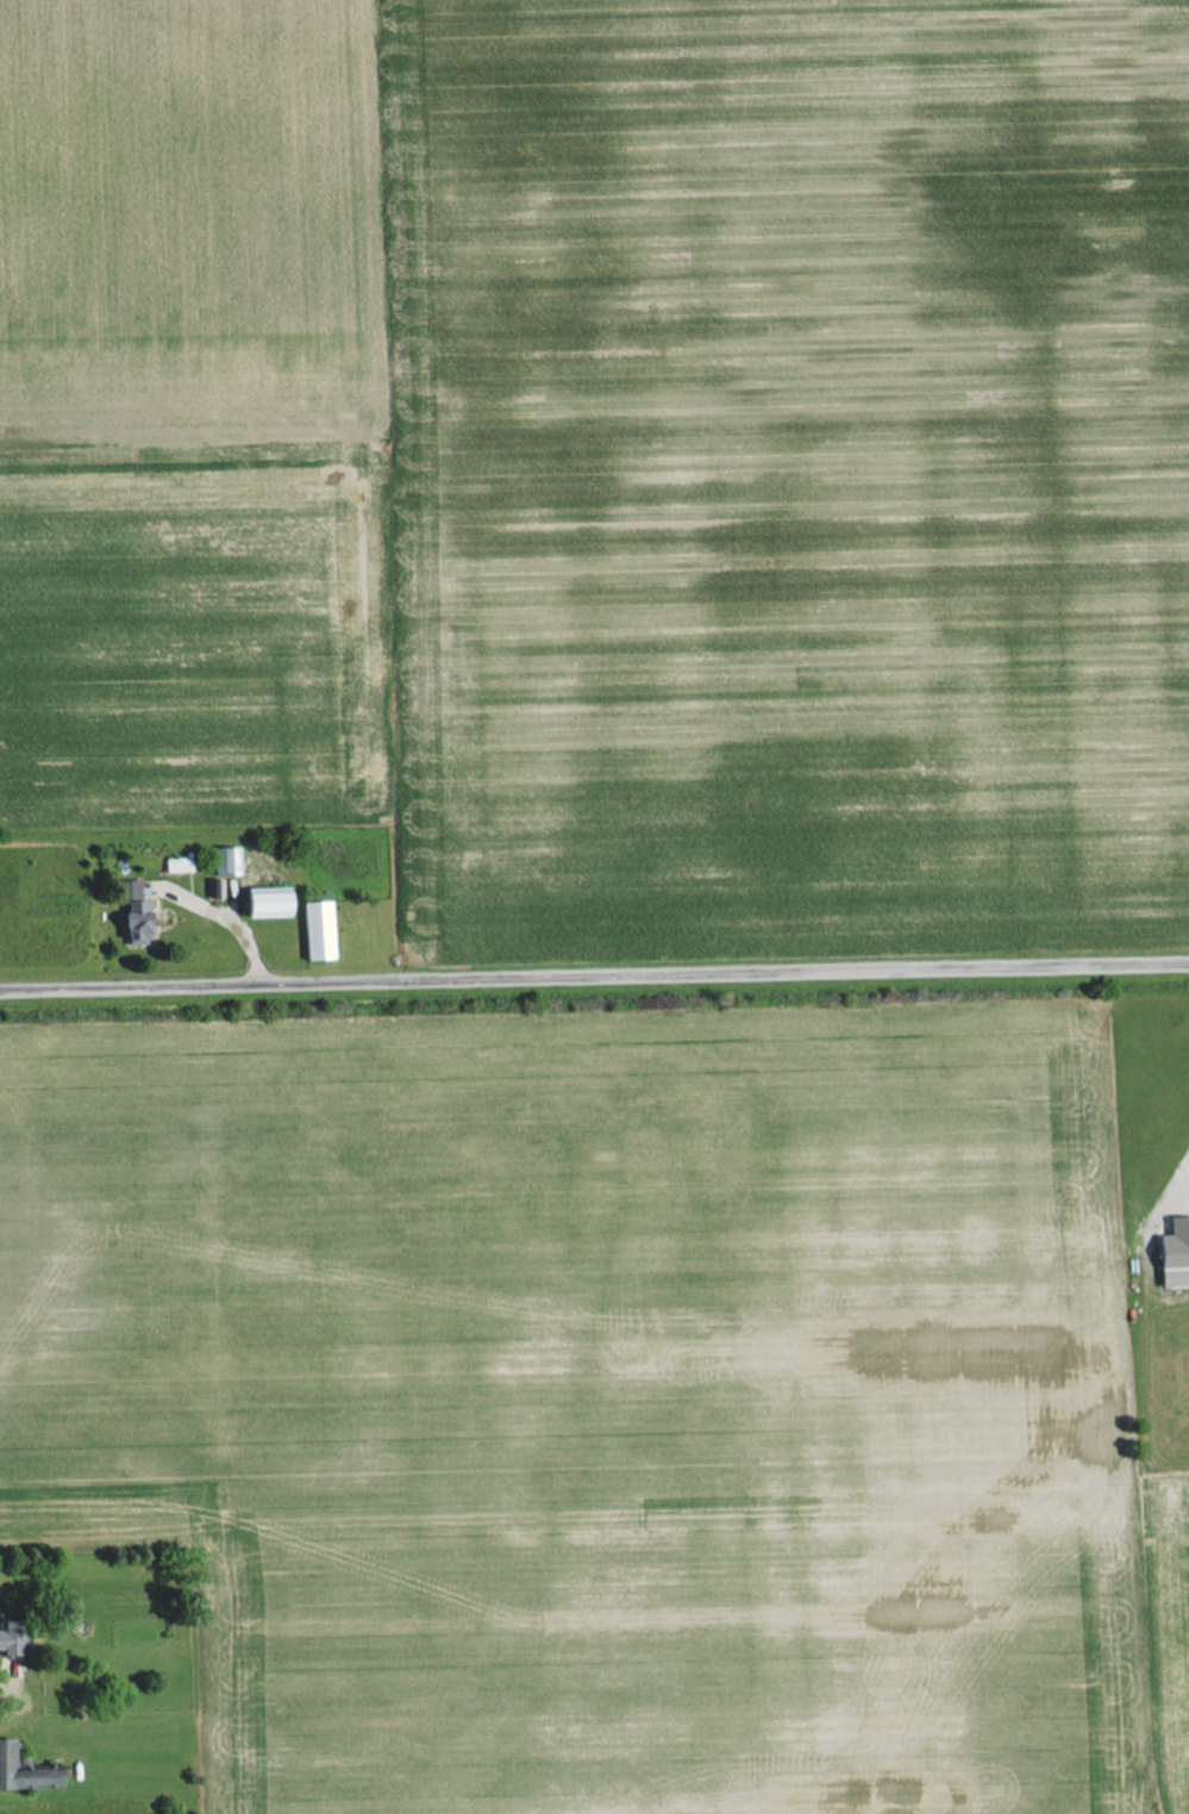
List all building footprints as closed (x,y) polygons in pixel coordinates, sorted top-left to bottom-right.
[(238,847),(213,848),(214,875),(239,875),(238,847)] [(246,918),(293,917),(293,888),(246,889),(246,918)] [(151,945),(149,901),(126,902),(127,945),(151,945)] [(303,903),(305,961),(333,960),(331,902),(303,903)] [(1169,1218),(1169,1235),(1158,1236),(1159,1287),(1188,1286),(1188,1217),(1169,1218)] [(1,1621),(0,1628),(0,1655),(21,1657),(24,1624),(1,1621)] [(65,1790),(65,1772),(15,1772),(15,1741),(0,1741),(0,1790),(65,1790)]
